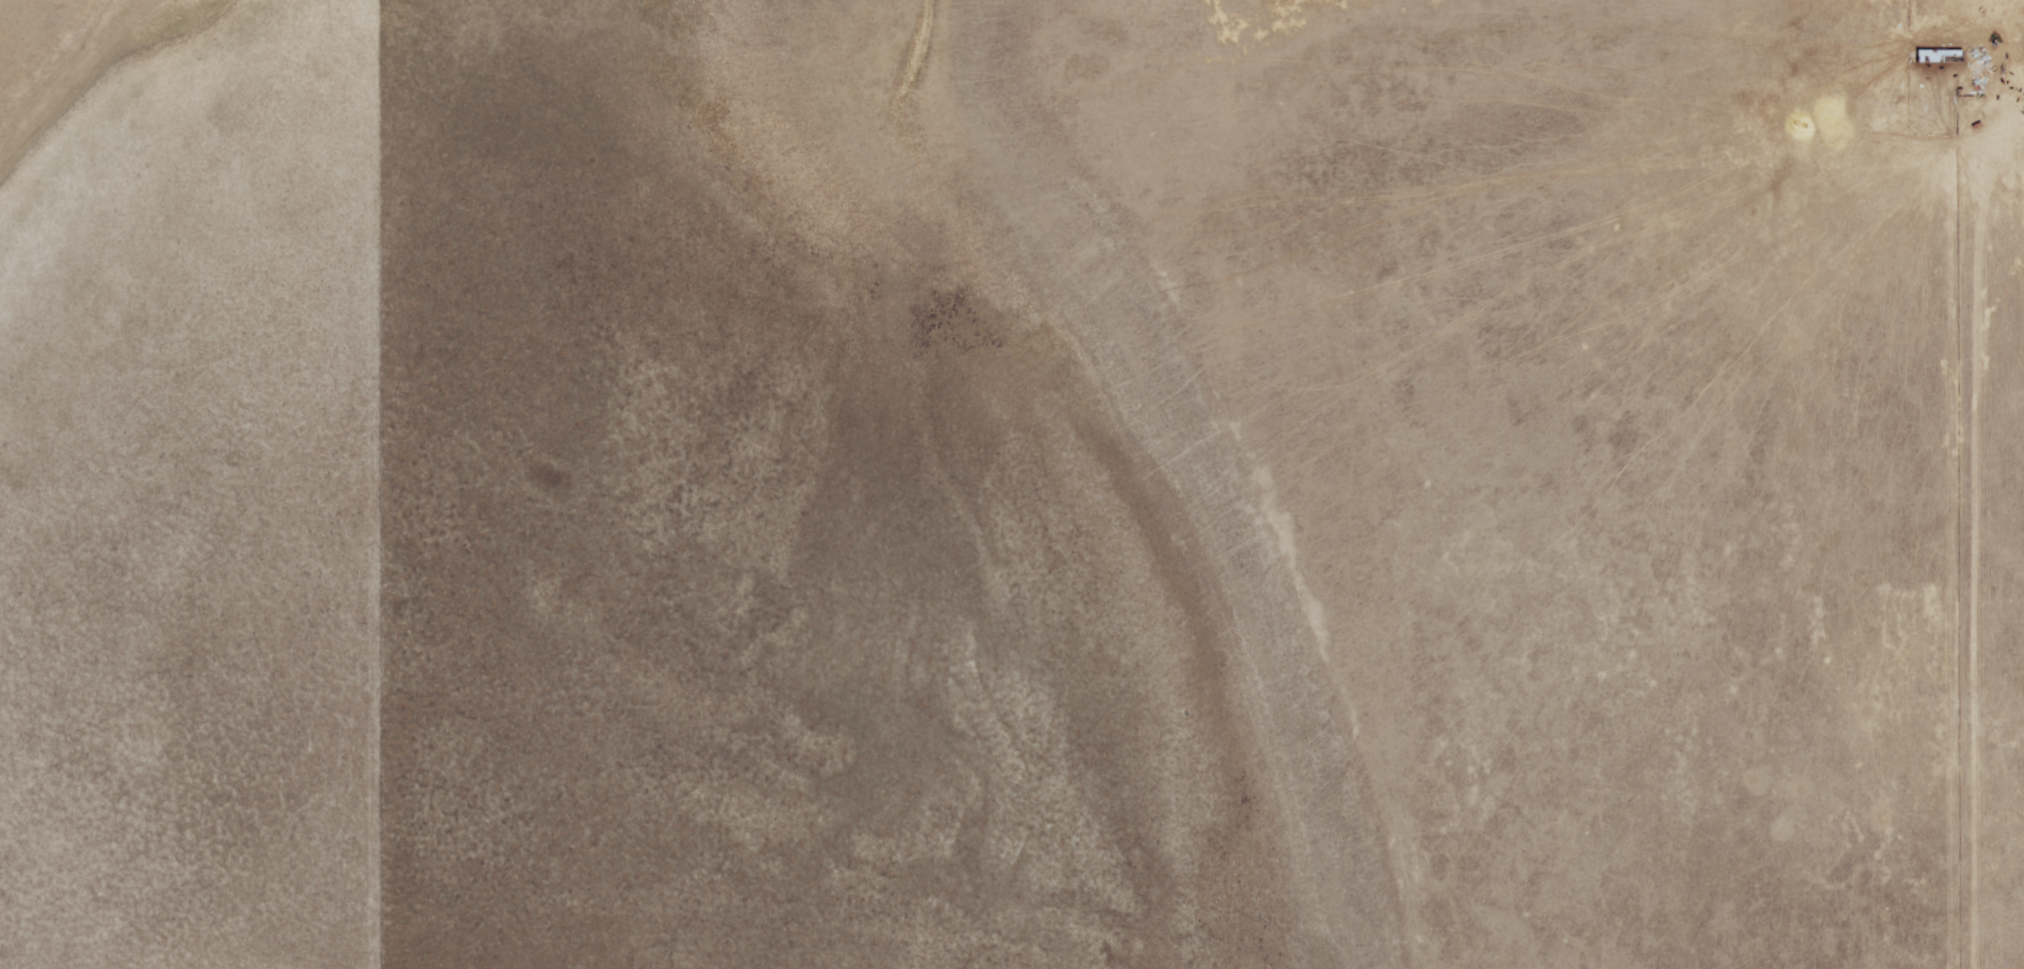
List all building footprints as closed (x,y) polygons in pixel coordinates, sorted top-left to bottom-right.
[(1936,62),(1936,56),(1953,56),(1954,50),(1915,50),(1914,62),(1936,62)]
